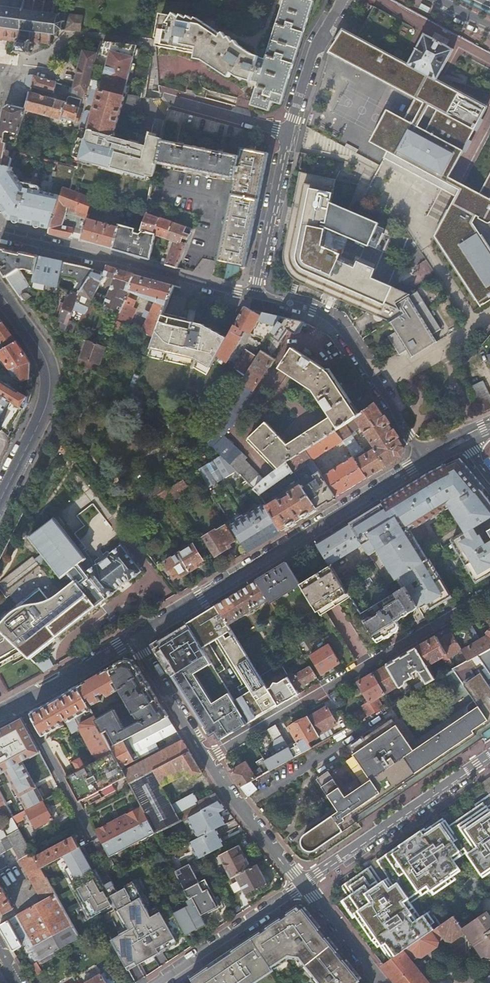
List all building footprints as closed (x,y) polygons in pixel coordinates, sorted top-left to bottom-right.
[(81,32),(82,16),(75,16),(61,14),(59,16),(54,15),(56,4),(57,4),(57,3),(56,3),(56,1),(55,1),(54,2),(46,1),(46,0),(45,0),(44,1),(36,0),(0,0),(0,40),(0,41),(1,41),(2,40),(10,41),(9,42),(11,43),(11,41),(18,42),(17,51),(16,50),(15,52),(17,52),(17,54),(19,54),(19,53),(27,54),(27,55),(29,55),(29,54),(31,54),(31,53),(30,52),(31,43),(32,44),(33,42),(49,45),(49,46),(50,46),(51,45),(52,45),(52,44),(51,43),(52,35),(56,36),(57,38),(58,37),(57,35),(62,31),(64,32),(65,30),(81,32)] [(251,106),(270,112),(271,108),(272,103),(281,105),(293,68),(301,42),(314,0),(284,0),(284,1),(265,60),(252,56),(202,22),(162,15),(157,39),(159,40),(158,48),(197,55),(196,61),(199,61),(203,62),(208,65),(229,79),(230,77),(232,74),(238,78),(258,84),(256,89),(251,106)] [(421,3),(419,8),(428,13),(430,8),(421,3)] [(358,38),(402,61),(418,32),(374,9),(358,38)] [(344,31),(337,41),(330,52),(416,99),(405,119),(388,110),(375,133),(370,142),(389,152),(413,165),(409,171),(425,180),(428,173),(454,187),(460,190),(443,222),(435,236),(480,307),(489,301),(489,250),(473,223),(477,216),(479,218),(479,219),(488,224),(489,224),(489,175),(480,194),(462,184),(457,182),(449,177),(486,108),(438,80),(409,65),(402,61),(358,38),(344,31)] [(409,65),(438,80),(453,50),(438,42),(424,35),(409,65)] [(137,46),(107,42),(103,56),(109,58),(102,83),(99,82),(96,90),(123,97),(123,94),(126,85),(129,73),(132,63),(133,58),(136,49),(137,46)] [(96,54),(83,51),(78,69),(73,89),(78,91),(77,95),(84,98),(96,54)] [(31,87),(34,76),(31,75),(27,77),(25,84),(28,87),(31,88),(31,87)] [(56,83),(34,76),(31,87),(53,94),(56,83)] [(123,97),(96,90),(92,88),(87,102),(88,105),(92,106),(95,107),(94,112),(91,111),(91,112),(86,110),(84,112),(78,127),(79,127),(113,137),(121,109),(125,98),(123,97)] [(65,103),(30,93),(25,109),(25,110),(60,121),(61,118),(74,122),(75,119),(81,100),(69,97),(66,98),(65,103)] [(81,100),(75,119),(78,120),(84,101),(81,100)] [(18,141),(25,110),(25,109),(10,106),(4,109),(0,127),(0,139),(4,140),(5,140),(5,138),(18,141)] [(113,137),(79,127),(71,156),(153,180),(156,164),(161,140),(162,139),(150,135),(147,146),(140,145),(130,142),(121,139),(113,137)] [(11,167),(13,159),(9,158),(10,155),(14,156),(16,147),(3,144),(4,140),(0,139),(0,168),(3,166),(11,169),(11,167)] [(179,144),(161,140),(156,164),(167,166),(172,167),(182,170),(187,171),(204,174),(210,175),(220,178),(225,179),(235,181),(240,156),(221,153),(179,144)] [(263,180),(268,154),(254,151),(242,148),(240,156),(235,181),(218,262),(245,268),(249,247),(263,180)] [(69,190),(76,168),(58,164),(56,172),(54,172),(53,176),(55,177),(51,194),(40,191),(41,189),(39,186),(33,184),(31,182),(26,181),(24,182),(21,182),(14,171),(15,168),(11,167),(11,169),(3,166),(0,168),(0,206),(1,207),(4,213),(9,219),(13,220),(20,222),(27,224),(35,226),(41,227),(50,229),(51,229),(58,204),(59,204),(63,189),(69,191),(69,190)] [(396,304),(411,295),(373,279),(377,270),(359,262),(356,268),(339,261),(342,255),(324,247),(327,228),(370,247),(380,224),(332,203),(337,180),(301,173),(284,255),(284,260),(285,265),(290,274),(295,279),(301,283),(341,301),(374,315),(390,322),(402,314),(396,304)] [(77,210),(81,195),(69,190),(69,191),(63,189),(59,204),(58,204),(51,229),(50,229),(48,234),(61,237),(70,239),(74,235),(74,228),(63,225),(68,208),(77,211),(77,210)] [(87,214),(93,199),(81,195),(77,210),(87,214)] [(173,222),(147,214),(147,216),(146,216),(141,231),(143,231),(140,234),(137,233),(138,230),(135,229),(119,225),(119,228),(113,249),(138,257),(150,260),(156,235),(166,239),(174,242),(168,260),(162,259),(161,263),(161,264),(177,269),(186,244),(182,242),(183,238),(188,240),(190,235),(185,233),(187,228),(173,223),(173,222)] [(105,224),(88,219),(82,241),(94,244),(113,249),(119,228),(107,225),(108,222),(106,221),(105,224)] [(35,274),(38,257),(3,250),(0,255),(0,265),(7,277),(19,270),(22,270),(24,270),(29,270),(29,272),(35,274)] [(61,277),(64,263),(38,257),(35,274),(51,277),(50,284),(59,286),(61,277)] [(61,329),(61,330),(66,333),(77,303),(80,296),(78,295),(94,270),(64,263),(61,277),(78,281),(78,284),(72,292),(69,298),(68,298),(65,305),(63,304),(59,313),(62,315),(59,321),(63,323),(61,329)] [(89,308),(92,301),(120,313),(128,297),(130,292),(136,276),(107,267),(104,273),(94,270),(78,295),(80,296),(77,303),(89,308)] [(7,277),(20,296),(31,288),(24,278),(19,270),(7,277)] [(143,333),(155,338),(163,315),(174,286),(142,277),(136,276),(130,292),(155,302),(151,313),(146,311),(143,317),(148,320),(143,333)] [(31,288),(32,288),(34,280),(24,278),(31,288)] [(388,337),(400,355),(407,351),(411,358),(437,342),(435,338),(433,335),(441,330),(418,292),(411,296),(411,295),(396,304),(402,314),(390,322),(396,332),(388,337)] [(120,313),(117,322),(129,327),(136,310),(132,308),(136,301),(128,297),(120,313)] [(262,324),(278,327),(283,318),(251,311),(245,308),(244,309),(228,338),(217,357),(218,357),(228,364),(242,337),(241,336),(244,331),(251,335),(258,322),(262,324)] [(155,338),(152,347),(188,356),(210,368),(218,357),(217,357),(228,338),(204,325),(163,315),(155,338)] [(212,428),(205,439),(222,456),(236,471),(255,490),(264,481),(246,461),(247,459),(225,437),(230,428),(232,429),(255,392),(254,392),(269,367),(271,368),(276,360),(272,358),(280,345),(279,344),(289,330),(296,334),(300,333),(305,323),(300,321),(283,318),(278,327),(258,357),(245,376),(241,384),(212,428)] [(2,323),(0,325),(0,352),(16,342),(2,323)] [(83,339),(77,358),(99,364),(105,345),(83,339)] [(16,342),(0,352),(0,355),(10,371),(30,363),(25,355),(16,342)] [(355,418),(359,415),(330,370),(327,371),(301,354),(293,349),(281,369),(288,374),(313,391),(332,417),(288,445),(266,423),(247,441),(276,472),(287,463),(305,451),(335,432),(340,429),(345,426),(355,418)] [(236,369),(245,376),(258,357),(248,351),(236,369)] [(30,363),(10,371),(18,384),(27,380),(29,380),(29,373),(30,363)] [(24,409),(27,411),(32,398),(34,375),(32,373),(29,373),(29,380),(27,380),(27,404),(24,409)] [(0,383),(0,394),(11,401),(23,408),(25,404),(13,397),(17,391),(1,381),(0,383)] [(471,386),(476,396),(475,396),(484,414),(489,411),(489,396),(483,381),(471,386)] [(0,394),(0,417),(11,401),(0,394)] [(390,427),(375,404),(359,415),(355,418),(362,428),(374,447),(375,447),(376,449),(388,466),(400,458),(403,445),(390,427)] [(362,428),(355,418),(345,426),(340,429),(335,432),(343,442),(353,457),(356,461),(367,454),(361,449),(352,436),(351,435),(362,428)] [(343,442),(335,432),(305,451),(313,462),(343,442)] [(383,469),(388,466),(376,449),(367,454),(356,461),(367,478),(383,469)] [(287,463),(293,472),(294,474),(307,465),(317,480),(304,488),(318,509),(328,503),(337,497),(323,476),(313,462),(305,451),(287,463)] [(222,456),(207,466),(209,470),(217,466),(221,473),(214,477),(217,483),(236,471),(222,456)] [(323,476),(337,497),(351,488),(367,478),(356,461),(353,457),(338,466),(337,465),(334,467),(335,469),(323,476)] [(465,534),(452,542),(476,584),(489,576),(489,544),(485,547),(480,538),(478,538),(473,530),(480,525),(489,520),(489,503),(481,492),(484,490),(484,489),(461,460),(457,462),(455,463),(446,467),(429,476),(349,525),(362,546),(364,550),(366,553),(373,548),(379,550),(381,554),(380,555),(396,581),(400,578),(406,587),(420,609),(428,604),(431,610),(432,610),(451,599),(444,586),(442,587),(432,569),(434,568),(429,560),(428,561),(410,531),(411,528),(415,526),(416,528),(446,510),(444,508),(448,505),(451,506),(451,507),(449,508),(465,534)] [(264,481),(255,490),(261,496),(293,472),(287,463),(276,472),(264,481)] [(207,466),(198,471),(209,488),(217,483),(214,477),(209,470),(207,466)] [(268,508),(275,519),(282,531),(300,520),(318,509),(304,488),(302,486),(288,495),(290,497),(287,499),(286,497),(283,499),(284,501),(282,502),(281,499),(268,508)] [(171,495),(167,489),(148,501),(147,502),(150,507),(171,495)] [(94,504),(77,517),(85,527),(75,535),(93,558),(119,538),(94,504)] [(151,513),(146,505),(135,512),(140,520),(151,513)] [(241,540),(248,551),(266,541),(282,531),(275,519),(268,508),(266,505),(260,511),(253,515),(252,513),(232,526),(241,540)] [(133,526),(125,515),(119,519),(128,530),(133,526)] [(0,582),(0,583),(18,607),(0,621),(0,630),(21,650),(22,651),(28,657),(29,658),(54,639),(53,638),(56,636),(56,637),(117,590),(117,589),(123,584),(130,579),(130,580),(142,572),(122,546),(111,555),(111,556),(98,566),(97,565),(87,573),(80,564),(87,559),(55,519),(31,538),(45,556),(37,563),(32,557),(0,582)] [(349,525),(317,545),(330,565),(362,546),(349,525)] [(473,530),(478,538),(480,538),(485,547),(489,544),(489,535),(489,533),(486,535),(480,525),(473,530)] [(217,532),(217,531),(205,538),(216,555),(223,551),(227,549),(226,547),(234,542),(225,527),(217,532)] [(194,546),(179,554),(190,572),(198,567),(197,565),(200,562),(203,561),(194,546)] [(190,572),(179,554),(165,563),(174,578),(177,577),(181,575),(182,576),(190,572)] [(372,560),(370,571),(378,573),(379,568),(380,568),(381,562),(372,560)] [(287,563),(257,581),(269,601),(271,604),(301,585),(287,563)] [(331,567),(301,585),(316,611),(335,599),(339,605),(369,653),(380,647),(378,643),(364,621),(361,615),(339,580),(331,567)] [(217,606),(229,626),(269,601),(257,581),(217,606)] [(370,618),(364,621),(378,643),(398,631),(399,628),(399,626),(399,625),(397,620),(415,610),(415,613),(414,615),(413,616),(419,625),(426,620),(406,587),(383,601),(388,609),(381,613),(382,615),(374,619),(370,618)] [(316,611),(323,622),(329,618),(326,613),(339,605),(335,599),(316,611)] [(202,649),(216,641),(222,652),(225,650),(245,683),(238,688),(243,696),(234,702),(248,724),(279,706),(265,684),(260,676),(256,670),(237,639),(232,631),(229,626),(217,606),(187,625),(202,649)] [(281,620),(278,614),(269,620),(273,625),(281,620)] [(341,664),(343,669),(356,661),(329,618),(323,622),(317,625),(329,645),(341,664)] [(478,656),(489,649),(489,632),(487,634),(488,636),(487,636),(486,634),(480,637),(471,623),(465,627),(461,620),(449,627),(453,634),(452,634),(469,660),(478,656)] [(202,649),(187,625),(158,642),(163,649),(158,653),(210,737),(215,734),(220,741),(248,724),(234,702),(230,694),(214,704),(195,674),(211,664),(202,650),(203,650),(202,649)] [(7,660),(13,656),(22,651),(21,650),(0,630),(0,664),(7,660)] [(456,668),(469,660),(452,634),(440,641),(456,668)] [(454,669),(456,668),(440,641),(437,637),(417,648),(428,666),(443,658),(448,666),(450,665),(450,667),(445,669),(447,673),(454,669)] [(341,664),(329,645),(310,656),(322,675),(341,664)] [(400,685),(406,696),(414,691),(408,681),(416,676),(414,673),(416,672),(418,675),(419,674),(425,685),(436,679),(428,666),(417,648),(388,665),(400,685)] [(478,656),(489,673),(489,649),(478,656)] [(478,656),(469,660),(456,668),(454,669),(479,706),(415,751),(393,719),(364,738),(363,737),(348,747),(372,780),(347,797),(329,772),(318,780),(339,812),(304,836),(303,838),(302,839),(302,841),(302,844),(302,846),(303,847),(305,850),(308,851),(311,852),(313,852),(316,851),(358,822),(359,823),(400,795),(402,792),(410,787),(412,787),(414,786),(434,773),(434,770),(445,763),(447,763),(483,738),(480,735),(489,728),(489,673),(478,656)] [(48,657),(35,664),(44,673),(53,668),(48,657)] [(126,661),(111,669),(118,684),(126,698),(124,700),(126,703),(128,702),(135,714),(136,714),(140,720),(145,717),(148,721),(145,723),(142,722),(126,730),(121,722),(130,717),(121,701),(94,716),(103,733),(109,730),(117,745),(169,718),(134,662),(126,661)] [(373,674),(386,694),(400,685),(388,665),(373,674)] [(256,670),(260,676),(265,674),(261,667),(256,670)] [(288,676),(297,690),(317,678),(310,667),(296,676),(295,675),(292,674),(288,676)] [(111,669),(79,687),(83,695),(87,697),(85,698),(87,702),(91,700),(94,706),(101,701),(99,697),(106,693),(108,697),(118,691),(115,685),(118,684),(111,669)] [(276,670),(270,673),(273,679),(274,679),(279,676),(276,670)] [(260,676),(265,684),(273,679),(270,673),(269,672),(265,674),(260,676)] [(365,706),(371,715),(384,708),(378,698),(386,694),(373,674),(359,682),(371,702),(365,706)] [(296,690),(288,677),(270,688),(278,701),(296,690)] [(79,687),(32,714),(44,736),(63,725),(62,722),(66,720),(67,722),(90,709),(87,702),(85,698),(83,695),(79,687)] [(326,707),(309,717),(319,735),(336,725),(326,707)] [(73,733),(80,729),(96,761),(85,767),(67,777),(66,777),(79,802),(87,798),(90,805),(116,791),(113,785),(126,777),(111,748),(103,733),(94,716),(90,709),(67,722),(67,724),(71,732),(73,733)] [(290,750),(295,757),(313,747),(310,742),(320,736),(319,735),(309,717),(290,729),(299,745),(290,750)] [(111,748),(126,777),(126,778),(129,783),(130,784),(190,752),(183,741),(126,770),(125,766),(134,762),(133,761),(138,759),(136,754),(177,732),(169,718),(117,745),(111,748)] [(35,785),(52,776),(24,724),(17,722),(0,731),(0,794),(13,817),(22,813),(25,811),(43,802),(44,801),(35,785)] [(276,725),(268,730),(274,740),(282,736),(276,725)] [(265,761),(271,771),(295,757),(290,750),(289,747),(265,761)] [(241,787),(251,781),(271,771),(265,761),(263,758),(257,762),(260,768),(252,773),(246,764),(231,772),(241,787)] [(76,766),(64,772),(67,777),(85,767),(82,760),(78,759),(76,760),(75,764),(76,766)] [(241,787),(248,797),(257,790),(251,781),(241,787)] [(24,868),(37,861),(36,859),(29,846),(20,830),(13,817),(0,794),(0,809),(9,826),(0,831),(0,871),(7,867),(1,855),(13,849),(24,868)] [(389,962),(440,926),(431,913),(421,920),(410,905),(431,891),(435,895),(455,881),(451,876),(460,870),(454,862),(467,852),(486,878),(489,875),(489,797),(489,796),(476,806),(480,812),(452,831),(445,822),(426,835),(424,831),(402,847),(403,849),(381,864),(390,878),(382,884),(373,872),(345,891),(350,897),(340,904),(350,919),(356,915),(389,962)] [(199,860),(225,846),(216,829),(227,823),(221,813),(227,810),(220,800),(202,810),(187,818),(198,839),(190,843),(199,860)] [(53,820),(43,802),(25,811),(35,829),(53,820)] [(98,829),(96,830),(110,857),(112,856),(122,850),(127,848),(131,846),(135,843),(139,842),(143,840),(147,837),(150,836),(155,833),(156,833),(142,806),(138,808),(135,810),(132,811),(128,813),(103,827),(98,829)] [(13,817),(20,830),(28,825),(22,813),(13,817)] [(37,861),(41,868),(64,856),(80,847),(75,838),(36,859),(37,861)] [(219,855),(231,879),(235,877),(251,868),(239,845),(219,855)] [(64,856),(69,866),(65,869),(92,918),(102,912),(101,911),(112,905),(80,847),(64,856)] [(24,868),(39,895),(51,888),(46,878),(41,868),(37,861),(24,868)] [(190,864),(175,872),(190,900),(192,899),(210,889),(205,880),(199,883),(190,864)] [(251,868),(235,877),(242,890),(245,895),(266,884),(256,865),(251,868)] [(231,879),(227,881),(234,894),(242,890),(235,877),(231,879)] [(121,935),(112,940),(127,967),(136,962),(138,965),(160,952),(166,949),(178,942),(177,940),(186,935),(174,913),(169,903),(150,914),(141,897),(142,897),(133,881),(124,886),(125,888),(111,896),(129,929),(120,934),(121,935)] [(14,909),(0,884),(0,916),(14,909)] [(210,889),(192,899),(196,907),(199,912),(201,916),(219,907),(210,889)] [(186,935),(206,925),(205,923),(202,917),(201,916),(199,912),(196,907),(192,899),(190,900),(187,901),(189,906),(174,913),(186,935)] [(191,978),(195,982),(253,982),(273,969),(271,966),(289,954),(300,956),(316,976),(312,978),(316,982),(358,982),(357,982),(362,978),(347,959),(339,950),(328,937),(321,927),(305,907),(300,911),(297,906),(288,912),(259,931),(223,956),(210,964),(191,977),(191,978)] [(220,908),(219,907),(201,916),(202,917),(220,908)] [(465,932),(485,960),(489,961),(489,913),(489,914),(488,912),(476,920),(475,918),(462,927),(465,932)] [(416,964),(414,965),(410,960),(418,955),(423,956),(437,946),(438,942),(446,937),(448,940),(448,939),(449,940),(450,940),(451,940),(452,940),(453,940),(454,940),(465,932),(462,927),(454,917),(440,926),(389,962),(384,966),(397,982),(431,982),(416,964)] [(289,954),(271,966),(273,969),(290,958),(298,960),(312,978),(316,976),(300,956),(289,954)] [(106,970),(79,982),(112,982),(106,970)]
